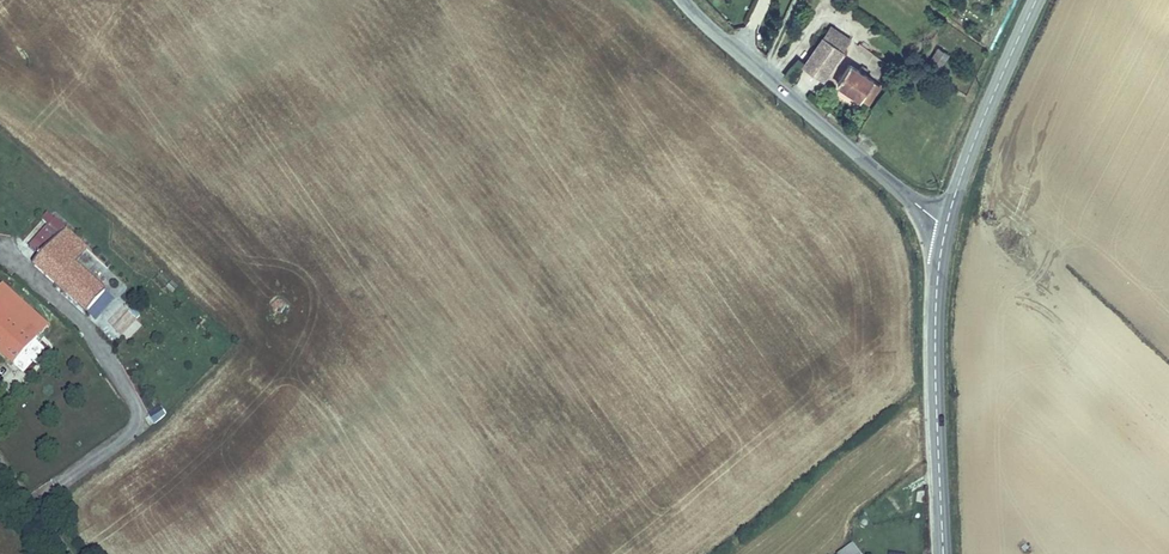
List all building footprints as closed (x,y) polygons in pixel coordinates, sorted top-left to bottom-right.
[(829,24),(823,31),(843,47),(848,40),(829,24)] [(843,47),(823,31),(799,63),(819,79),(843,47)] [(926,61),(938,69),(949,51),(940,43),(926,61)] [(846,61),(834,79),(863,101),(876,84),(846,61)] [(32,258),(60,283),(79,262),(75,258),(88,242),(64,221),(32,258)] [(79,262),(60,283),(85,305),(105,283),(79,262)] [(48,319),(2,277),(0,278),(0,346),(13,356),(48,319)] [(839,553),(862,553),(852,543),(839,553)]
